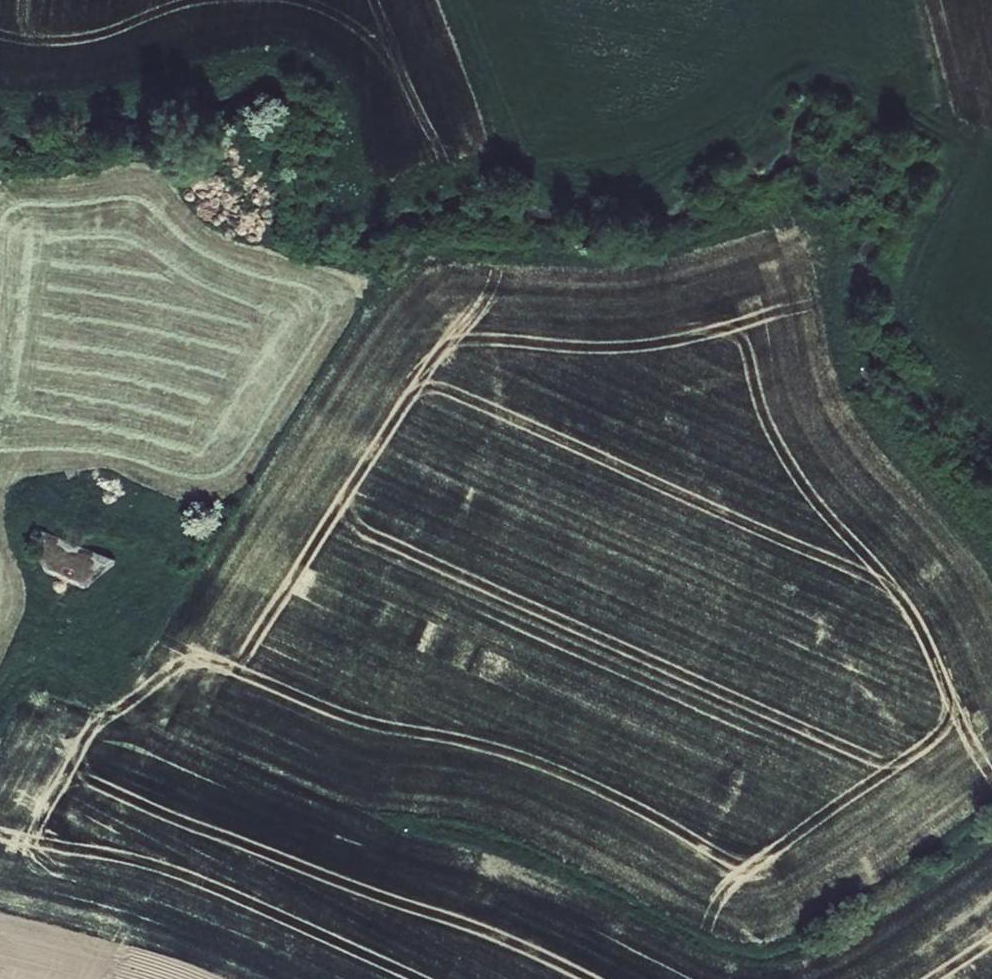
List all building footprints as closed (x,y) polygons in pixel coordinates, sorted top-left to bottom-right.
[(91,584),(96,582),(114,565),(115,565),(116,561),(116,560),(116,559),(115,559),(44,529),(43,529),(42,529),(42,530),(41,530),(40,534),(40,535),(41,559),(43,565),(45,570),(64,578),(67,579),(70,581),(73,582),(75,583),(78,584),(86,587),(91,584)]
